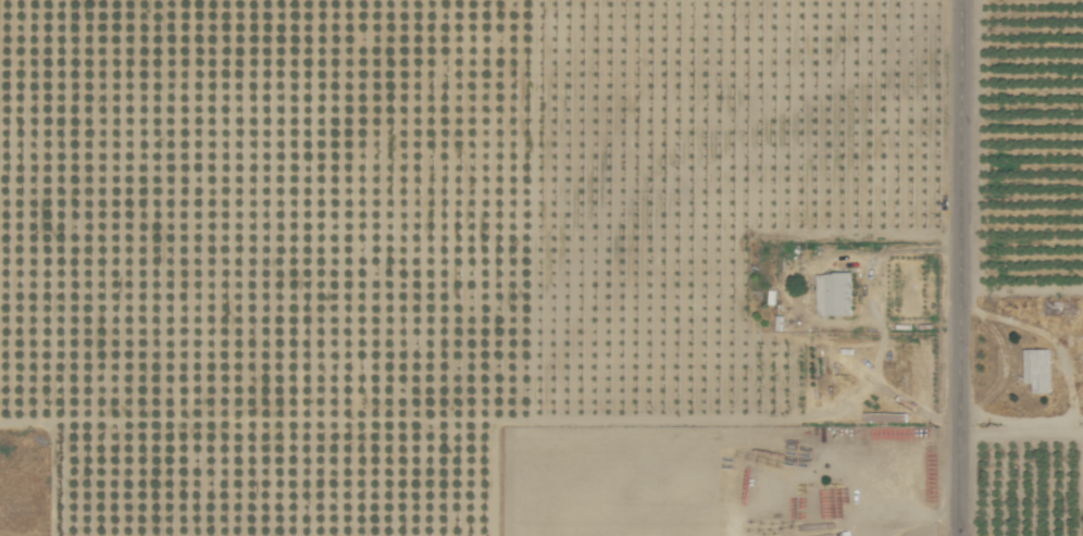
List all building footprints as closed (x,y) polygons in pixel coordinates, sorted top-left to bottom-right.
[(852,313),(851,270),(816,271),(817,314),(852,313)] [(1024,347),(1024,381),(1032,381),(1032,391),(1050,391),(1049,347),(1024,347)]
